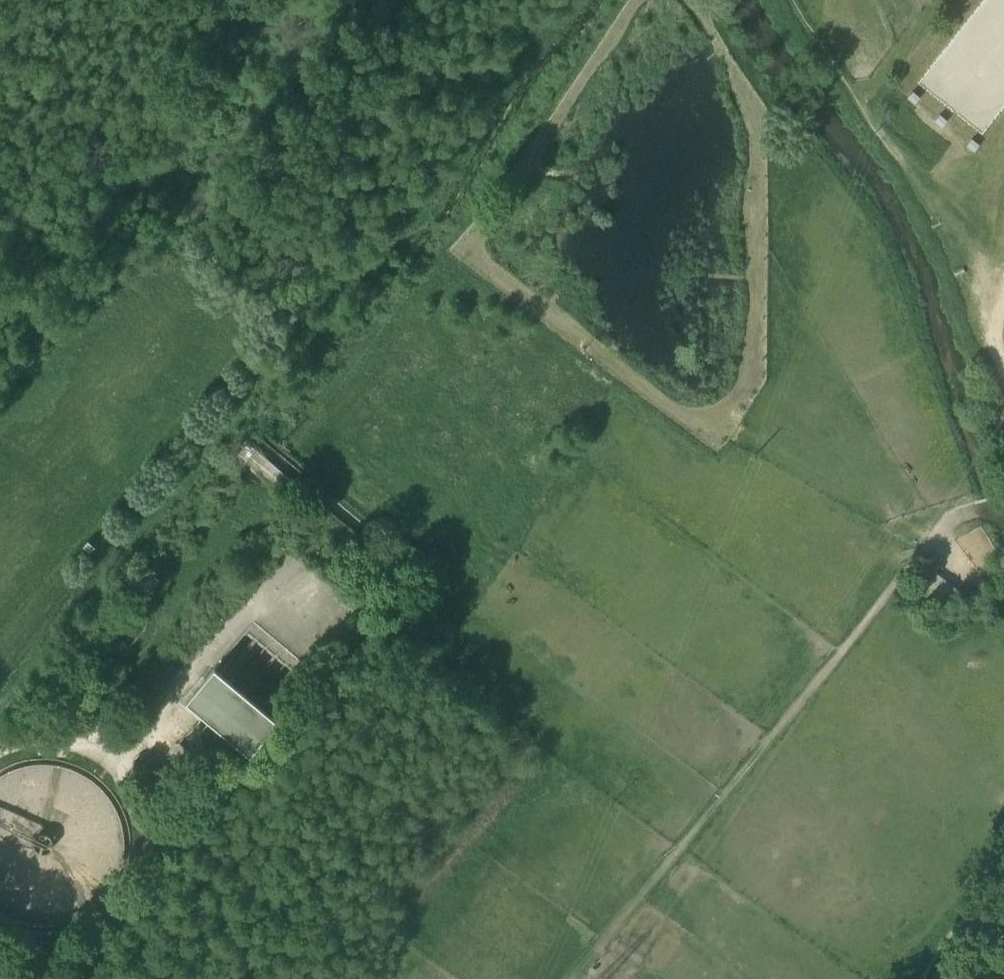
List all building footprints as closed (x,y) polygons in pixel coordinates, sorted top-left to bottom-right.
[(907,599),(951,632),(971,606),(927,573),(907,599)] [(279,720),(216,667),(187,700),(251,753),(279,720)] [(11,920),(37,926),(54,926),(81,917),(101,901),(113,883),(122,857),(121,833),(113,811),(98,791),(80,778),(56,769),(26,770),(1,780),(0,781),(0,913),(11,920)]
